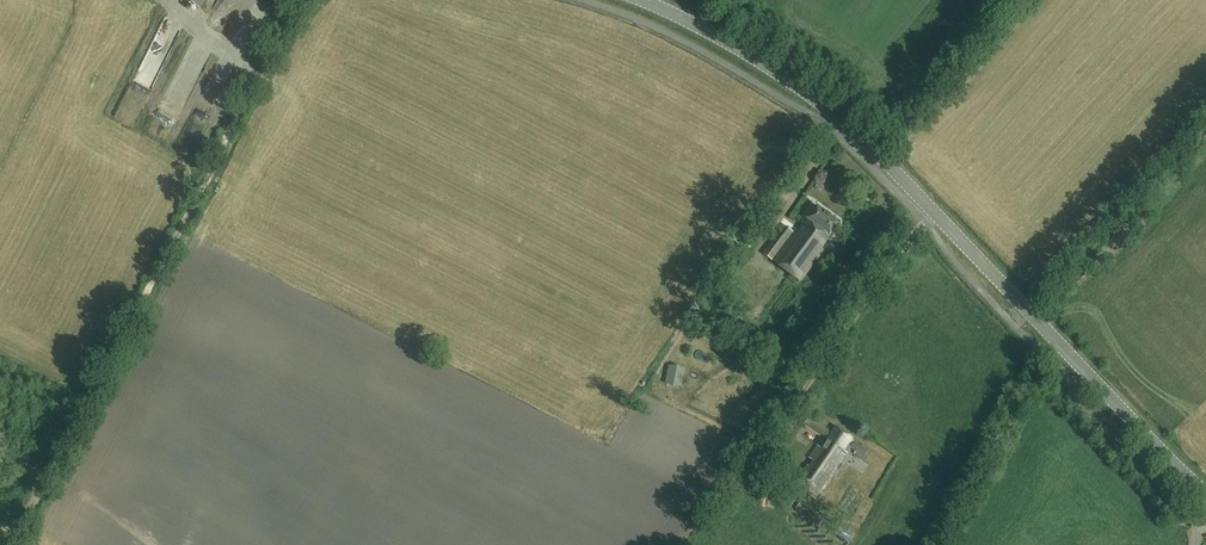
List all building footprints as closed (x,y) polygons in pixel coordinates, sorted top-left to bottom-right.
[(220,104),(224,97),(218,93),(213,100),(220,104)] [(794,234),(774,261),(800,281),(823,250),(820,248),(840,222),(817,205),(806,218),(808,220),(796,236),(794,234)] [(793,231),(784,225),(763,254),(771,261),(793,231)] [(804,422),(826,438),(828,439),(822,448),(818,445),(809,459),(813,461),(810,467),(808,465),(796,482),(817,496),(850,447),(856,450),(854,454),(862,459),(869,447),(861,442),(860,443),(855,439),(836,426),(833,431),(810,415),(804,422)] [(796,509),(819,525),(825,516),(802,500),(796,509)]
